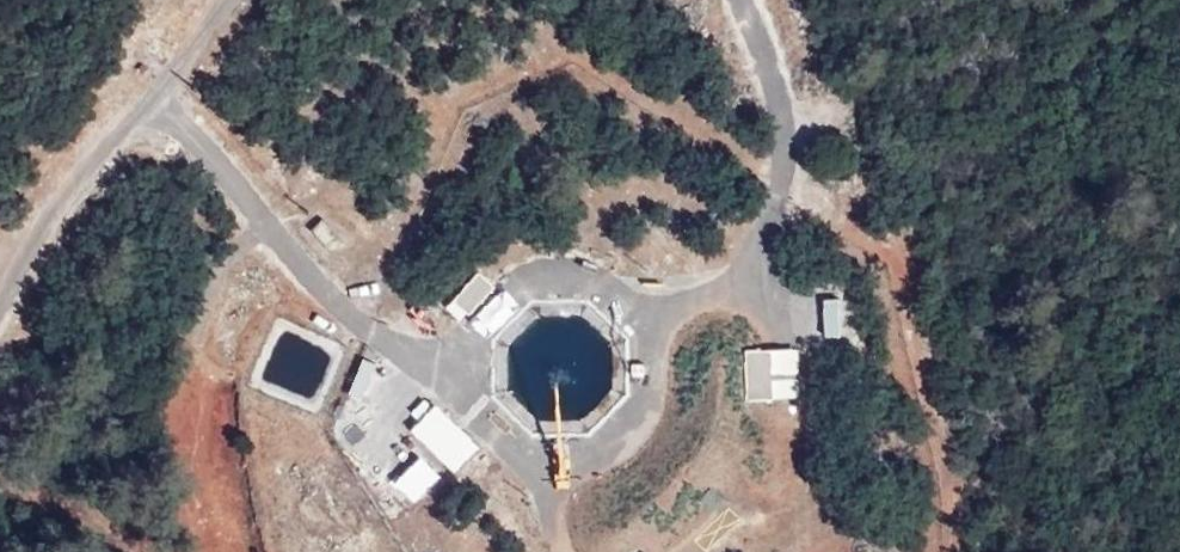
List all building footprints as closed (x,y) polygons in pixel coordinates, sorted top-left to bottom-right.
[(479,317),(505,289),(489,274),(463,303),(479,317)] [(849,335),(848,298),(834,299),(834,336),(849,335)] [(597,400),(624,400),(625,320),(523,318),(520,427),(597,428),(597,400)] [(810,397),(808,349),(757,351),(758,403),(785,402),(784,398),(810,397)] [(372,399),(387,366),(373,360),(359,393),(372,399)] [(393,476),(412,499),(443,475),(424,452),(393,476)] [(722,492),(712,504),(723,514),(734,502),(722,492)]
